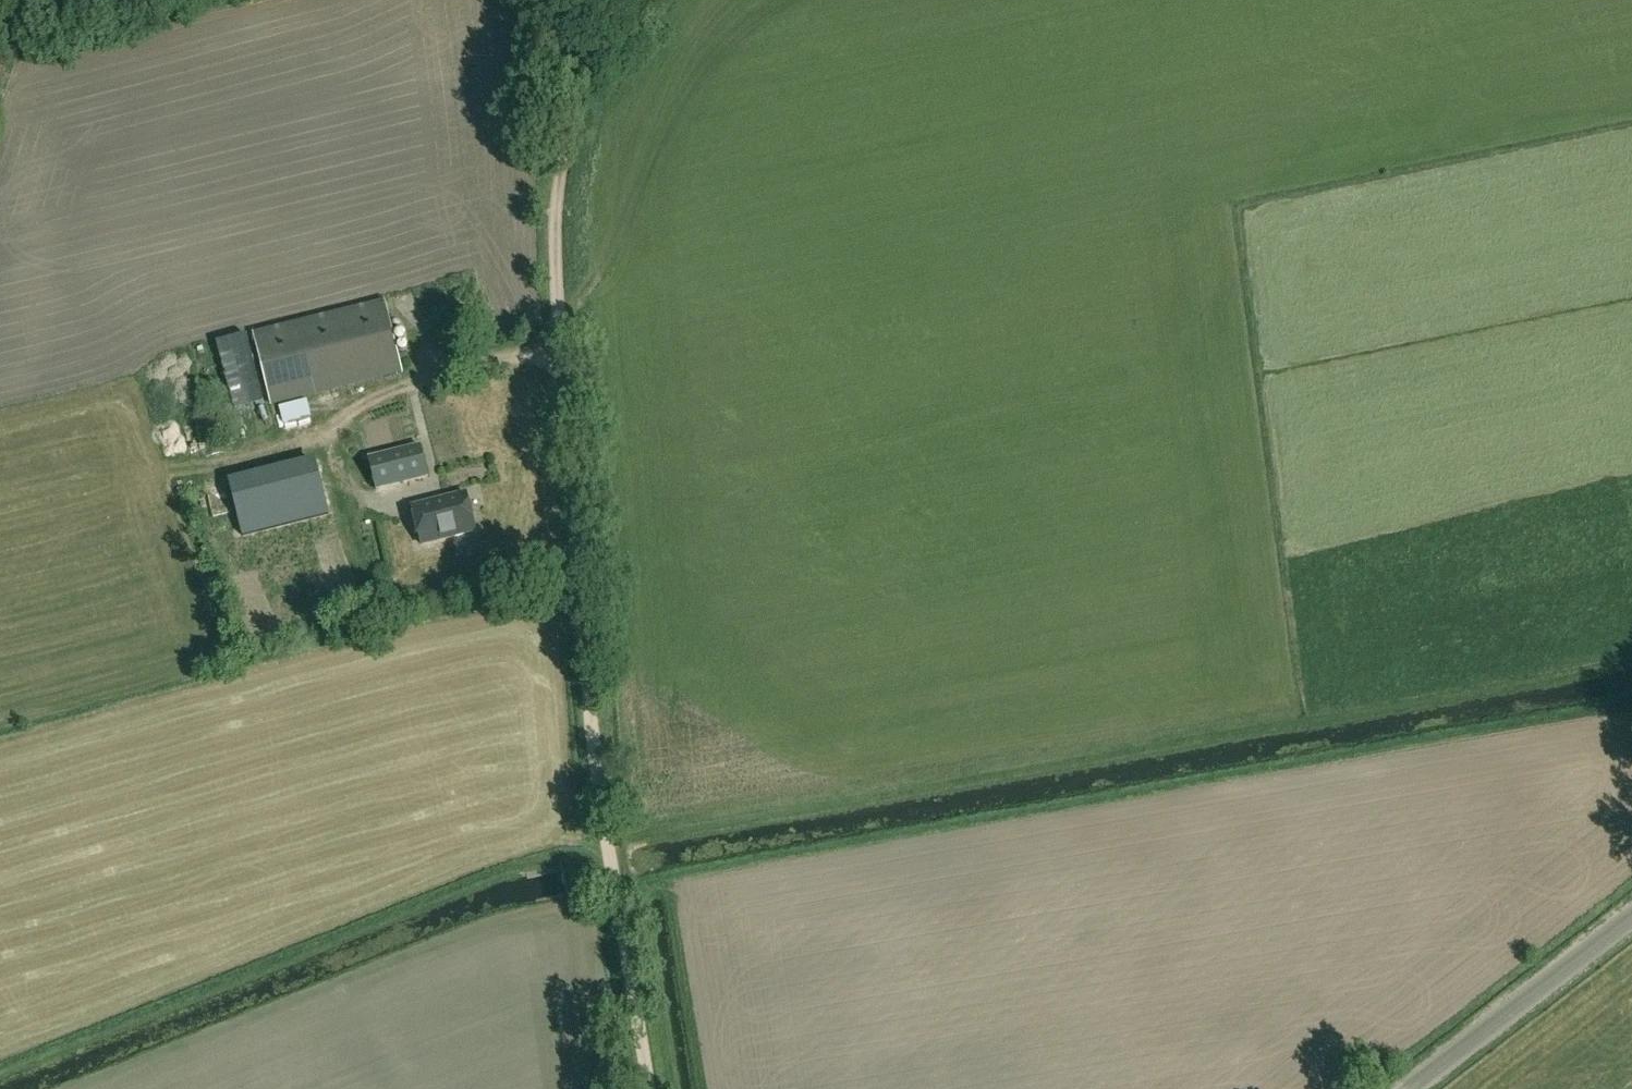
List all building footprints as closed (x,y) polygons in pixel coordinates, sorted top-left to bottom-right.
[(254,334),(271,403),(385,375),(385,378),(402,373),(385,301),(254,334)] [(408,327),(398,329),(403,351),(413,349),(408,327)] [(219,345),(235,413),(265,405),(249,338),(219,345)] [(376,490),(428,477),(420,444),(368,457),(376,490)] [(316,465),(234,486),(247,536),(329,516),(316,465)] [(413,508),(423,545),(477,531),(467,494),(413,508)]
